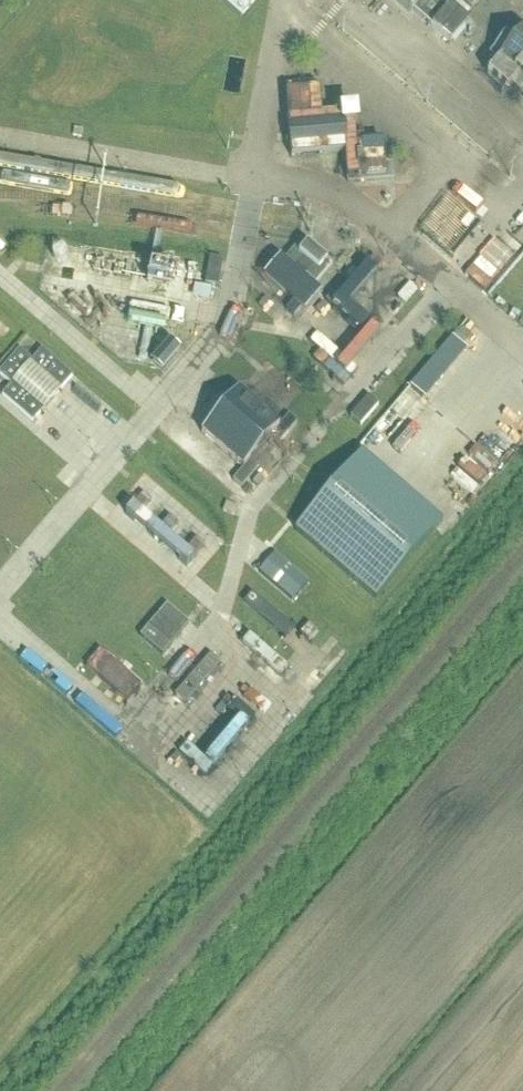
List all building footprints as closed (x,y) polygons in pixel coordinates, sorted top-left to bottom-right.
[(409,14),(422,0),(393,0),(409,14)] [(469,11),(479,0),(457,0),(469,11)] [(450,45),(468,25),(448,7),(430,27),(450,45)] [(522,35),(486,77),(522,109),(522,35)] [(345,155),(347,181),(386,178),(383,145),(355,147),(354,129),(358,129),(357,112),(339,113),(339,117),(321,118),(319,92),(287,94),(289,129),(288,129),(289,146),(290,146),(291,159),(345,155)] [(61,144),(58,157),(85,165),(89,151),(61,144)] [(492,284),(513,303),(522,293),(522,221),(504,242),(518,254),(492,284)] [(286,261),(315,285),(332,265),(323,257),(322,259),(312,250),(313,248),(303,240),(286,261)] [(353,244),(316,292),(324,298),(315,309),(360,344),(373,327),(342,304),(375,261),(353,244)] [(402,349),(421,368),(440,350),(421,330),(402,349)] [(460,359),(470,343),(461,336),(450,352),(460,359)] [(169,345),(154,367),(164,373),(179,352),(169,345)] [(434,386),(449,369),(441,362),(426,379),(434,386)] [(418,401),(429,388),(401,366),(391,379),(418,401)] [(238,394),(201,438),(241,472),(278,427),(238,394)] [(404,408),(379,445),(400,459),(406,449),(436,469),(454,440),(404,408)] [(513,432),(498,448),(508,457),(522,441),(513,432)] [(360,452),(293,529),(373,599),(440,522),(360,452)] [(268,563),(301,591),(316,574),(282,546),(268,563)]
